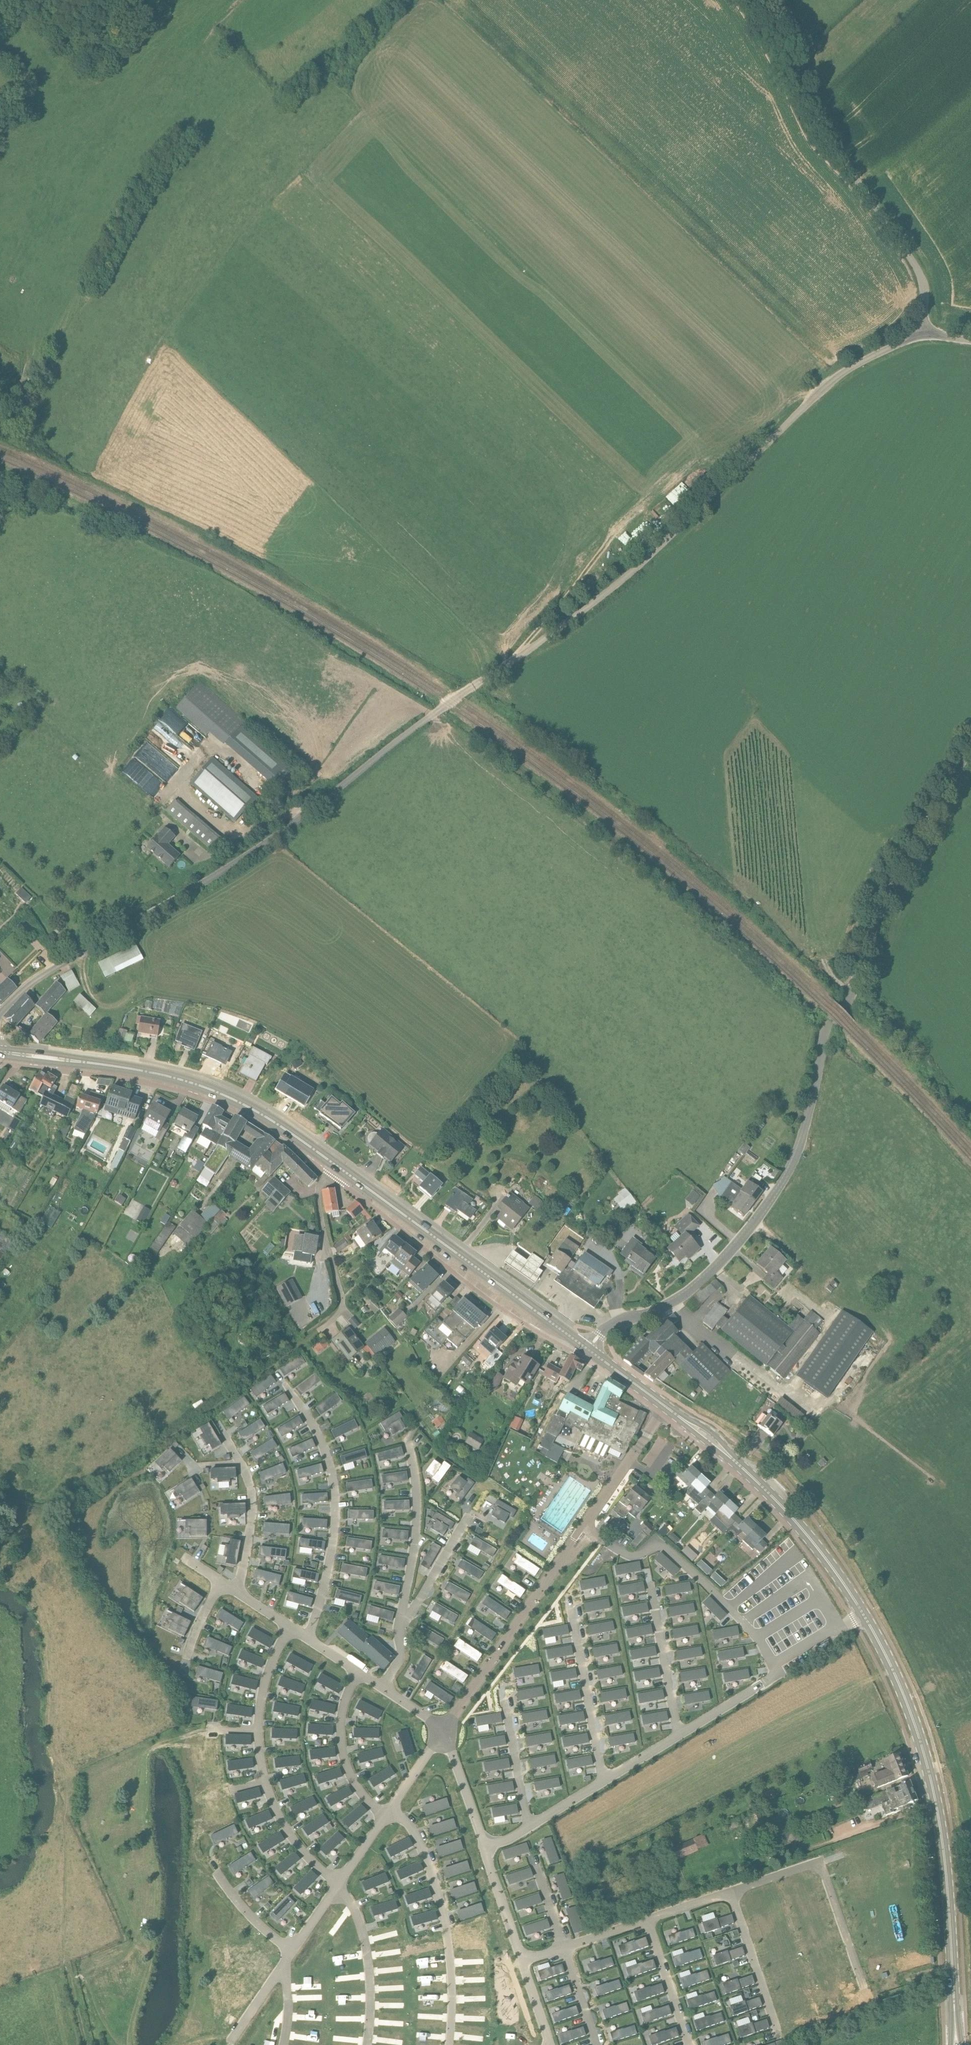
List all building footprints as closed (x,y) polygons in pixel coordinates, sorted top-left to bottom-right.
[(201,682),(177,709),(207,734),(210,731),(225,744),(226,743),(239,728),(245,721),(201,682)] [(285,768),(239,728),(226,743),(272,783),(285,768)] [(263,803),(221,765),(214,759),(191,783),(235,822),(245,809),(252,815),(263,803)] [(164,785),(161,783),(159,786),(152,781),(146,790),(156,797),(164,785)] [(219,840),(211,833),(175,801),(166,810),(210,849),(219,840)] [(169,867),(179,856),(167,845),(174,837),(165,829),(148,848),(169,867)] [(31,897),(21,888),(15,894),(25,903),(31,897)] [(28,930),(34,925),(27,916),(21,921),(28,930)] [(105,980),(145,963),(138,947),(98,964),(105,980)] [(62,976),(70,990),(81,984),(73,970),(62,976)] [(16,988),(8,980),(0,988),(0,1004),(16,988)] [(57,983),(36,1006),(35,1008),(44,1015),(65,990),(57,983)] [(34,1004),(26,995),(4,1019),(15,1027),(34,1004)] [(90,1016),(96,1010),(80,995),(74,1001),(90,1016)] [(226,1019),(245,1023),(246,1017),(227,1013),(226,1019)] [(30,1037),(39,1044),(56,1022),(48,1015),(46,1017),(30,1037)] [(150,1036),(157,1037),(160,1020),(141,1017),(138,1032),(151,1034),(150,1036)] [(182,1046),(194,1050),(201,1032),(182,1025),(177,1037),(184,1040),(182,1046)] [(124,1042),(127,1031),(119,1029),(116,1040),(124,1042)] [(213,1042),(211,1047),(206,1056),(224,1065),(230,1052),(228,1050),(213,1042)] [(251,1057),(243,1073),(255,1079),(262,1063),(267,1065),(271,1057),(253,1048),(249,1056),(251,1057)] [(50,1089),(57,1079),(48,1074),(46,1076),(40,1072),(28,1090),(35,1094),(43,1084),(50,1089)] [(291,1078),(282,1093),(283,1094),(283,1093),(296,1101),(296,1102),(297,1101),(299,1103),(299,1104),(300,1103),(304,1105),(303,1106),(304,1106),(309,1098),(308,1097),(312,1091),(291,1078)] [(79,1088),(71,1085),(68,1094),(75,1097),(79,1088)] [(3,1086),(0,1092),(0,1104),(11,1110),(19,1114),(27,1101),(20,1096),(3,1086)] [(124,1091),(111,1088),(106,1105),(119,1109),(124,1091)] [(138,1115),(142,1101),(131,1097),(132,1094),(124,1091),(119,1109),(138,1115)] [(62,1100),(47,1092),(41,1104),(46,1107),(42,1115),(64,1125),(68,1118),(77,1102),(65,1095),(62,1100)] [(89,1128),(97,1113),(98,1113),(101,1103),(81,1096),(77,1107),(83,1108),(77,1124),(89,1128)] [(333,1099),(326,1107),(320,1114),(320,1115),(318,1118),(325,1126),(325,1125),(327,1123),(338,1132),(340,1129),(341,1129),(341,1128),(354,1113),(342,1103),(340,1105),(333,1099)] [(170,1113),(154,1105),(144,1123),(158,1132),(155,1137),(161,1141),(170,1125),(164,1122),(170,1113)] [(217,1145),(231,1123),(220,1117),(223,1111),(214,1106),(204,1124),(207,1125),(201,1136),(217,1145)] [(193,1126),(198,1118),(183,1110),(175,1124),(189,1132),(186,1137),(184,1135),(177,1148),(187,1153),(200,1130),(193,1126)] [(17,1131),(22,1118),(14,1115),(10,1128),(17,1131)] [(250,1171),(250,1170),(255,1166),(259,1161),(273,1140),(258,1130),(246,1122),(235,1117),(231,1123),(217,1145),(214,1150),(205,1165),(202,1168),(216,1177),(228,1158),(250,1171)] [(129,1126),(123,1138),(124,1138),(130,1141),(131,1141),(136,1130),(129,1126)] [(368,1137),(368,1138),(368,1140),(369,1142),(371,1144),(370,1145),(390,1162),(402,1148),(390,1138),(392,1137),(383,1129),(378,1135),(377,1134),(375,1134),(374,1134),(372,1134),(370,1135),(369,1136),(368,1137)] [(130,1141),(124,1138),(119,1149),(125,1152),(130,1141)] [(259,1161),(255,1166),(258,1169),(259,1168),(260,1170),(260,1171),(264,1175),(265,1174),(267,1175),(266,1176),(269,1179),(270,1177),(271,1177),(284,1162),(280,1158),(287,1150),(282,1146),(282,1147),(277,1142),(276,1142),(259,1161)] [(738,1152),(753,1164),(757,1158),(747,1151),(749,1148),(744,1144),(738,1152)] [(284,1162),(309,1187),(317,1179),(294,1156),(287,1150),(280,1158),(284,1162)] [(202,1168),(205,1165),(200,1162),(195,1169),(200,1173),(202,1168)] [(420,1188),(431,1198),(442,1185),(421,1167),(415,1174),(424,1182),(420,1188)] [(760,1182),(752,1176),(741,1190),(740,1190),(755,1202),(762,1192),(756,1187),(760,1182)] [(261,1191),(267,1196),(279,1183),(273,1178),(261,1191)] [(719,1199),(724,1202),(743,1217),(755,1202),(740,1190),(741,1190),(726,1179),(712,1185),(719,1199)] [(290,1193),(279,1183),(267,1196),(278,1207),(290,1193)] [(637,1205),(625,1188),(618,1194),(619,1195),(613,1199),(625,1214),(637,1205)] [(326,1214),(338,1211),(334,1189),(322,1191),(325,1208),(326,1214)] [(457,1190),(444,1208),(450,1212),(454,1206),(458,1209),(457,1210),(470,1219),(476,1210),(468,1205),(471,1201),(457,1190)] [(692,1206),(700,1197),(693,1191),(685,1200),(692,1206)] [(528,1203),(537,1209),(543,1202),(535,1196),(528,1203)] [(505,1213),(497,1222),(504,1227),(506,1224),(512,1228),(528,1208),(522,1204),(518,1209),(507,1200),(500,1210),(505,1213)] [(354,1219),(357,1217),(364,1210),(356,1201),(346,1210),(354,1219)] [(172,1234),(188,1247),(208,1224),(211,1220),(220,1210),(212,1203),(200,1217),(192,1211),(172,1234)] [(143,1207),(139,1220),(147,1222),(151,1209),(143,1207)] [(221,1228),(228,1220),(225,1218),(227,1216),(221,1211),(212,1221),(205,1229),(211,1235),(219,1226),(221,1228)] [(693,1255),(699,1249),(689,1235),(693,1231),(684,1220),(676,1227),(684,1236),(668,1250),(679,1262),(690,1252),(693,1255)] [(176,1227),(169,1222),(149,1251),(156,1255),(176,1227)] [(381,1236),(372,1222),(355,1234),(364,1248),(381,1236)] [(538,1256),(544,1260),(549,1253),(524,1236),(517,1245),(531,1254),(532,1252),(538,1256)] [(312,1262),(313,1255),(314,1256),(317,1239),(304,1237),(297,1237),(294,1251),(296,1251),(294,1259),(312,1262)] [(384,1251),(394,1258),(395,1259),(407,1246),(395,1237),(384,1251)] [(348,1245),(344,1239),(333,1247),(338,1253),(348,1245)] [(567,1239),(554,1258),(550,1255),(544,1263),(554,1270),(553,1272),(554,1272),(555,1271),(559,1273),(560,1274),(578,1249),(577,1249),(578,1247),(567,1239)] [(641,1277),(655,1258),(638,1245),(625,1261),(633,1267),(631,1269),(641,1277)] [(407,1246),(395,1259),(394,1258),(386,1268),(397,1278),(401,1273),(408,1278),(420,1263),(413,1258),(416,1254),(407,1246)] [(579,1249),(578,1249),(560,1274),(559,1273),(558,1275),(559,1276),(555,1281),(595,1308),(605,1293),(600,1289),(612,1272),(579,1249)] [(786,1262),(771,1249),(757,1264),(769,1275),(766,1278),(776,1287),(785,1277),(778,1271),(786,1262)] [(510,1260),(506,1266),(535,1286),(538,1281),(543,1274),(539,1271),(544,1263),(534,1256),(529,1264),(514,1254),(510,1260)] [(420,1294),(437,1277),(427,1267),(420,1274),(418,1272),(411,1280),(416,1285),(405,1297),(412,1304),(421,1295),(420,1294)] [(721,1286),(715,1278),(704,1288),(712,1294),(721,1286)] [(292,1280),(277,1289),(287,1307),(302,1299),(292,1280)] [(832,1281),(826,1288),(826,1289),(831,1293),(837,1285),(832,1281)] [(453,1301),(448,1297),(453,1292),(443,1283),(430,1297),(444,1310),(448,1306),(453,1301)] [(686,1306),(693,1313),(706,1299),(712,1294),(704,1288),(701,1290),(686,1306)] [(440,1346),(446,1339),(474,1309),(462,1299),(461,1300),(456,1296),(453,1301),(448,1306),(454,1312),(443,1324),(437,1318),(424,1332),(440,1346)] [(727,1322),(722,1318),(716,1326),(721,1330),(759,1361),(787,1326),(749,1296),(727,1322)] [(368,1308),(374,1314),(378,1310),(372,1303),(368,1308)] [(722,1318),(727,1312),(718,1304),(703,1323),(711,1331),(716,1325),(716,1326),(722,1318)] [(397,1328),(400,1325),(407,1317),(399,1309),(388,1320),(397,1328)] [(487,1320),(474,1309),(446,1339),(456,1348),(479,1324),(481,1326),(487,1320)] [(797,1314),(787,1326),(759,1361),(765,1366),(766,1366),(783,1379),(820,1333),(816,1330),(823,1321),(811,1311),(803,1320),(797,1314)] [(841,1311),(797,1382),(830,1402),(874,1331),(841,1311)] [(360,1325),(353,1317),(348,1321),(355,1329),(360,1325)] [(687,1348),(683,1352),(671,1340),(678,1332),(666,1320),(645,1340),(643,1338),(626,1356),(624,1360),(632,1367),(651,1347),(661,1357),(644,1376),(653,1382),(655,1379),(662,1382),(669,1375),(663,1370),(673,1361),(708,1395),(732,1373),(703,1345),(694,1355),(687,1348)] [(378,1351),(379,1353),(390,1344),(389,1343),(393,1340),(384,1329),(365,1344),(374,1355),(378,1351)] [(493,1354),(497,1349),(507,1338),(501,1332),(499,1334),(494,1329),(485,1339),(489,1342),(485,1346),(493,1354)] [(334,1341),(349,1361),(364,1349),(349,1330),(334,1341)] [(323,1349),(329,1345),(325,1339),(320,1344),(314,1348),(318,1353),(323,1349)] [(295,1371),(305,1364),(300,1356),(280,1370),(285,1377),(295,1370),(295,1371)] [(581,1372),(585,1364),(570,1356),(562,1372),(548,1365),(542,1376),(556,1384),(559,1377),(569,1383),(575,1369),(581,1372)] [(538,1367),(523,1357),(519,1364),(515,1362),(506,1376),(516,1383),(520,1378),(528,1383),(538,1367)] [(486,1387),(493,1392),(502,1377),(495,1373),(486,1387)] [(311,1389),(320,1382),(315,1374),(296,1389),(301,1396),(310,1389),(311,1389)] [(271,1376),(252,1390),(257,1397),(266,1390),(267,1390),(276,1383),(271,1376)] [(608,1379),(607,1380),(602,1388),(593,1408),(583,1431),(581,1434),(622,1453),(624,1453),(634,1433),(633,1432),(635,1427),(636,1426),(637,1426),(638,1425),(636,1424),(611,1412),(616,1404),(625,1390),(608,1379)] [(284,1394),(264,1406),(268,1413),(278,1407),(279,1408),(289,1401),(284,1394)] [(316,1408),(321,1415),(331,1408),(331,1409),(341,1402),(336,1395),(316,1408)] [(563,1424),(576,1399),(575,1399),(567,1395),(556,1416),(554,1415),(545,1432),(547,1433),(538,1450),(546,1455),(547,1456),(550,1449),(553,1443),(556,1438),(564,1424),(563,1424)] [(250,1405),(244,1397),(224,1412),(229,1421),(241,1412),(240,1412),(250,1405)] [(781,1398),(776,1404),(799,1422),(804,1416),(781,1398)] [(583,1431),(593,1408),(576,1399),(563,1424),(564,1424),(571,1428),(573,1426),(583,1431)] [(628,1408),(616,1404),(611,1412),(636,1424),(644,1408),(634,1400),(628,1408)] [(403,1419),(399,1413),(381,1424),(385,1430),(388,1428),(393,1436),(405,1428),(401,1421),(403,1419)] [(765,1415),(763,1417),(757,1426),(773,1437),(781,1424),(768,1414),(767,1417),(765,1415)] [(298,1416),(278,1429),(282,1436),(293,1430),(303,1424),(298,1416)] [(442,1416),(433,1422),(437,1428),(446,1422),(442,1416)] [(520,1431),(523,1420),(514,1417),(511,1429),(520,1431)] [(265,1427),(260,1419),(238,1434),(244,1442),(255,1434),(265,1427)] [(347,1434),(358,1429),(354,1420),(332,1431),(336,1438),(347,1433),(347,1434)] [(221,1445),(209,1424),(200,1429),(203,1435),(200,1437),(206,1447),(209,1445),(212,1451),(221,1445)] [(484,1440),(471,1433),(465,1443),(478,1451),(484,1440)] [(581,1448),(591,1453),(596,1442),(586,1437),(581,1448)] [(278,1447),(273,1439),(251,1453),(256,1461),(268,1454),(267,1454),(278,1447)] [(315,1447),(311,1439),(290,1449),(293,1457),(304,1452),(315,1447)] [(561,1454),(564,1449),(553,1443),(550,1449),(561,1454)] [(654,1444),(643,1460),(651,1466),(662,1450),(654,1444)] [(170,1446),(147,1468),(161,1482),(184,1460),(170,1446)] [(380,1462),(391,1459),(391,1460),(403,1457),(401,1448),(377,1454),(380,1462)] [(546,1455),(545,1457),(556,1463),(561,1454),(550,1449),(547,1456),(546,1455)] [(355,1462),(367,1458),(364,1450),(341,1457),(344,1465),(355,1462)] [(426,1472),(433,1478),(432,1479),(438,1484),(450,1466),(444,1462),(441,1466),(434,1461),(426,1472)] [(283,1464),(259,1474),(263,1483),(276,1478),(275,1477),(287,1473),(283,1464)] [(298,1470),(300,1479),(312,1475),(312,1476),(323,1473),(321,1464),(298,1470)] [(682,1467),(676,1474),(684,1482),(685,1481),(690,1486),(699,1475),(690,1467),(686,1471),(682,1467)] [(236,1468),(211,1470),(211,1480),(217,1480),(217,1484),(230,1483),(230,1479),(236,1479),(236,1468)] [(642,1477),(633,1471),(630,1476),(639,1482),(642,1477)] [(406,1472),(382,1476),(384,1484),(396,1482),(396,1483),(408,1481),(406,1472)] [(193,1475),(165,1492),(175,1509),(203,1492),(193,1475)] [(684,1493),(697,1505),(709,1493),(705,1489),(709,1485),(699,1475),(690,1486),(684,1493)] [(450,1489),(457,1494),(455,1496),(461,1500),(474,1483),(468,1479),(466,1482),(459,1477),(450,1489)] [(372,1489),(371,1480),(347,1484),(349,1492),(360,1490),(361,1491),(372,1489)] [(635,1518),(650,1499),(639,1490),(637,1493),(633,1489),(626,1498),(624,1496),(625,1496),(624,1496),(613,1509),(617,1512),(617,1515),(624,1520),(626,1519),(632,1512),(636,1516),(634,1518),(635,1518)] [(315,1502),(315,1503),(327,1502),(327,1493),(303,1495),(303,1503),(315,1502)] [(713,1508),(718,1512),(727,1501),(718,1493),(714,1497),(709,1493),(697,1505),(694,1509),(700,1515),(709,1506),(712,1509),(713,1508)] [(290,1494),(264,1497),(265,1507),(280,1505),(279,1505),(291,1504),(290,1494)] [(516,1511),(498,1500),(494,1507),(496,1508),(492,1516),(504,1523),(509,1516),(512,1518),(516,1511)] [(397,1510),(409,1510),(409,1501),(385,1502),(385,1510),(397,1510)] [(727,1501),(718,1512),(713,1517),(728,1530),(731,1527),(738,1519),(733,1515),(737,1510),(727,1501)] [(246,1504),(221,1505),(221,1516),(227,1516),(227,1520),(240,1519),(239,1515),(246,1515),(246,1504)] [(361,1520),(373,1520),(373,1511),(349,1511),(349,1520),(361,1520)] [(431,1529),(443,1536),(448,1529),(450,1530),(454,1524),(436,1513),(432,1519),(435,1521),(431,1529)] [(208,1519),(175,1519),(175,1539),(208,1539),(208,1519)] [(327,1520),(303,1519),(302,1527),(314,1528),(326,1529),(327,1520)] [(746,1538),(756,1527),(746,1519),(742,1523),(738,1519),(731,1527),(739,1535),(741,1533),(746,1538)] [(646,1521),(639,1528),(647,1536),(654,1529),(646,1521)] [(290,1525),(264,1523),(264,1533),(277,1534),(289,1535),(290,1525)] [(759,1553),(766,1546),(761,1541),(765,1536),(756,1527),(746,1538),(743,1542),(752,1550),(754,1548),(759,1553)] [(383,1538),(395,1539),(395,1540),(407,1541),(408,1532),(384,1530),(383,1538)] [(667,1538),(675,1546),(679,1540),(672,1533),(667,1538)] [(476,1538),(471,1545),(482,1551),(481,1552),(492,1558),(496,1550),(476,1538)] [(324,1551),(325,1542),(301,1539),(300,1547),(312,1549),(324,1551)] [(370,1551),(372,1542),(348,1539),(347,1547),(359,1549),(358,1549),(370,1551)] [(241,1542),(230,1540),(229,1546),(225,1546),(223,1558),(227,1558),(226,1565),(236,1567),(241,1542)] [(427,1554),(421,1564),(428,1568),(441,1548),(433,1543),(427,1554)] [(692,1562),(697,1556),(686,1546),(681,1552),(692,1562)] [(287,1550),(261,1547),(260,1556),(274,1558),(286,1559),(287,1550)] [(655,1560),(673,1576),(679,1570),(661,1553),(655,1560)] [(403,1569),(404,1560),(381,1556),(379,1565),(391,1566),(391,1567),(403,1569)] [(515,1563),(525,1570),(535,1577),(540,1570),(520,1556),(515,1563)] [(479,1580),(483,1573),(463,1560),(458,1568),(469,1574),(468,1574),(479,1580)] [(701,1561),(696,1566),(707,1576),(712,1571),(701,1561)] [(617,1576),(641,1572),(639,1563),(615,1567),(617,1576)] [(354,1575),(354,1576),(365,1578),(367,1569),(343,1565),(342,1573),(354,1575)] [(235,1577),(236,1568),(229,1567),(227,1576),(235,1577)] [(320,1574),(295,1569),(293,1578),(306,1581),(306,1580),(318,1583),(320,1574)] [(281,1576),(256,1570),(254,1580),(267,1583),(268,1582),(279,1586),(281,1576)] [(717,1572),(711,1577),(722,1588),(727,1583),(717,1572)] [(501,1585),(511,1591),(510,1592),(520,1598),(525,1591),(505,1578),(501,1585)] [(604,1578),(580,1582),(582,1591),(605,1587),(604,1578)] [(386,1593),(398,1596),(400,1587),(376,1582),(374,1590),(386,1593)] [(455,1596),(455,1597),(466,1603),(470,1595),(449,1583),(445,1591),(455,1596)] [(644,1592),(643,1583),(619,1587),(621,1596),(644,1592)] [(689,1583),(665,1587),(667,1596),(690,1592),(689,1583)] [(206,1594),(188,1584),(185,1590),(188,1592),(187,1594),(184,1600),(198,1609),(206,1594)] [(338,1591),(336,1599),(347,1602),(359,1605),(361,1596),(338,1591)] [(313,1599),(289,1592),(286,1602),(299,1605),(299,1604),(311,1608),(313,1599)] [(720,1621),(726,1615),(709,1598),(703,1604),(720,1621)] [(496,1614),(506,1620),(511,1613),(491,1599),(486,1607),(496,1613),(496,1614)] [(586,1613),(609,1609),(608,1600),(584,1604),(586,1613)] [(437,1604),(433,1612),(443,1618),(453,1624),(458,1616),(437,1604)] [(648,1613),(646,1604),(623,1608),(624,1617),(648,1613)] [(694,1613),(692,1605),(669,1609),(670,1618),(694,1613)] [(394,1613),(371,1607),(368,1615),(380,1618),(380,1619),(391,1622),(394,1613)] [(244,1623),(222,1609),(216,1618),(239,1631),(244,1623)] [(192,1620),(173,1614),(170,1622),(174,1623),(171,1630),(187,1636),(192,1620)] [(383,1671),(395,1658),(371,1637),(370,1639),(349,1621),(337,1634),(359,1653),(360,1651),(383,1671)] [(482,1635),(481,1635),(491,1642),(496,1634),(476,1621),(472,1628),(482,1635)] [(612,1623),(588,1627),(590,1636),(614,1631),(612,1623)] [(269,1637),(247,1626),(242,1637),(264,1648),(269,1637)] [(567,1626),(543,1631),(544,1639),(568,1635),(567,1626)] [(650,1626),(627,1630),(628,1639),(652,1635),(650,1626)] [(698,1635),(696,1626),(673,1631),(674,1639),(698,1635)] [(737,1627),(713,1632),(715,1640),(738,1636),(737,1627)] [(444,1640),(423,1628),(419,1635),(429,1641),(439,1648),(444,1640)] [(229,1656),(232,1647),(208,1638),(204,1647),(217,1652),(218,1651),(229,1656)] [(458,1649),(468,1656),(467,1656),(477,1663),(482,1655),(462,1642),(458,1649)] [(616,1645),(593,1649),(594,1658),(618,1654),(616,1645)] [(572,1656),(570,1647),(547,1651),(548,1660),(572,1656)] [(656,1656),(654,1647),(630,1652),(632,1661),(656,1656)] [(678,1661),(702,1657),(700,1648),(677,1652),(678,1661)] [(742,1649),(718,1653),(720,1662),(743,1657),(742,1649)] [(262,1669),(266,1659),(242,1650),(238,1659),(262,1669)] [(312,1666),(286,1651),(280,1662),(306,1678),(312,1666)] [(419,1681),(431,1660),(424,1655),(417,1666),(418,1666),(412,1676),(419,1681)] [(453,1677),(463,1684),(468,1676),(448,1663),(443,1670),(453,1677)] [(539,1675),(537,1666),(514,1670),(515,1679),(539,1675)] [(223,1674),(198,1667),(196,1676),(209,1680),(209,1679),(221,1683),(223,1674)] [(598,1680),(622,1676),(620,1667),(597,1671),(598,1680)] [(658,1669),(634,1673),(636,1682),(659,1678),(658,1669)] [(574,1670),(551,1674),(552,1683),(576,1679),(574,1670)] [(682,1683),(706,1678),(704,1670),(680,1674),(682,1683)] [(725,1684),(748,1679),(747,1670),(723,1675),(725,1684)] [(343,1686),(321,1674),(316,1683),(339,1695),(343,1686)] [(256,1692),(258,1681),(234,1675),(231,1685),(256,1692)] [(304,1688),(279,1677),(275,1689),(300,1698),(304,1688)] [(439,1699),(449,1705),(454,1698),(434,1685),(429,1692),(439,1698),(439,1699)] [(541,1688),(518,1693),(519,1701),(543,1697),(541,1688)] [(603,1703),(626,1699),(625,1690),(601,1694),(603,1703)] [(578,1691),(555,1695),(556,1704),(580,1700),(578,1691)] [(663,1700),(662,1691),(638,1695),(640,1704),(663,1700)] [(686,1705),(710,1701),(708,1692),(684,1696),(686,1705)] [(217,1710),(218,1701),(193,1697),(191,1707),(205,1709),(217,1710)] [(385,1711),(359,1698),(353,1711),(378,1724),(384,1713),(385,1711)] [(522,1706),(541,1702),(540,1698),(522,1702),(522,1706)] [(334,1716),(336,1705),(312,1700),(309,1709),(334,1716)] [(298,1709),(271,1704),(268,1718),(296,1721),(298,1709)] [(251,1719),(253,1708),(228,1705),(227,1714),(251,1719)] [(547,1720),(546,1711),(522,1715),(524,1724),(547,1720)] [(582,1713),(559,1717),(560,1726),(584,1722),(582,1713)] [(607,1726),(630,1721),(629,1713),(605,1717),(607,1726)] [(666,1713),(642,1717),(644,1726),(667,1721),(666,1713)] [(501,1723),(500,1714),(476,1718),(478,1727),(501,1723)] [(563,1731),(586,1727),(585,1723),(562,1728),(563,1731)] [(333,1725),(305,1725),(305,1738),(333,1737),(333,1725)] [(379,1739),(379,1729),(354,1729),(354,1739),(379,1739)] [(297,1732),(266,1731),(266,1745),(298,1744),(297,1732)] [(399,1734),(406,1757),(414,1755),(407,1732),(399,1734)] [(528,1747),(551,1743),(550,1734),(526,1738),(528,1747)] [(251,1745),(251,1736),(226,1735),(226,1745),(238,1745),(251,1745)] [(564,1748),(588,1744),(586,1735),(563,1739),(564,1748)] [(634,1743),(633,1735),(609,1739),(611,1748),(634,1743)] [(482,1750),(505,1746),(504,1737),(480,1741),(482,1750)] [(332,1748),(306,1750),(308,1762),(333,1756),(332,1748)] [(384,1758),(382,1748),(357,1754),(360,1764),(384,1758)] [(908,1776),(900,1755),(889,1760),(893,1770),(877,1777),(880,1786),(908,1776)] [(301,1766),(300,1756),(275,1759),(275,1769),(301,1766)] [(532,1769),(555,1765),(554,1756),(530,1760),(532,1769)] [(590,1757),(567,1761),(568,1770),(592,1766),(590,1757)] [(254,1769),(253,1758),(228,1762),(229,1772),(254,1769)] [(508,1760),(484,1764),(486,1773),(509,1769),(508,1760)] [(850,1784),(869,1775),(867,1771),(873,1769),(870,1762),(846,1773),(850,1784)] [(374,1788),(395,1775),(390,1766),(369,1780),(374,1788)] [(343,1777),(340,1768),(316,1776),(319,1785),(343,1777)] [(307,1784),(304,1774),(280,1781),(282,1791),(307,1784)] [(876,1788),(880,1786),(877,1777),(872,1779),(876,1788)] [(558,1779),(534,1783),(536,1792),(560,1788),(558,1779)] [(882,1805),(886,1816),(912,1806),(911,1805),(915,1803),(914,1803),(918,1801),(911,1782),(886,1792),(863,1800),(867,1811),(882,1805)] [(512,1783),(488,1787),(490,1796),(513,1792),(512,1783)] [(348,1784),(322,1794),(328,1808),(353,1798),(348,1784)] [(259,1786),(233,1796),(236,1809),(263,1800),(259,1786)] [(317,1806),(313,1797),(290,1808),(295,1817),(317,1806)] [(446,1800),(423,1808),(426,1816),(449,1809),(446,1800)] [(349,1829),(368,1812),(361,1805),(342,1821),(349,1829)] [(517,1814),(516,1805),(492,1809),(494,1818),(517,1814)] [(267,1809),(244,1819),(248,1832),(273,1821),(267,1809)] [(299,1820),(311,1814),(310,1811),(298,1817),(299,1820)] [(331,1824),(323,1813),(299,1829),(306,1841),(331,1824)] [(354,1831),(363,1822),(361,1820),(352,1829),(354,1831)] [(453,1820),(430,1828),(433,1836),(455,1829),(453,1820)] [(238,1833),(234,1825),(211,1836),(215,1844),(238,1833)] [(327,1861),(346,1841),(336,1831),(317,1851),(327,1861)] [(280,1832),(258,1845),(263,1854),(285,1841),(280,1832)] [(703,1835),(668,1851),(673,1862),(698,1851),(697,1851),(708,1846),(703,1835)] [(413,1846),(409,1838),(386,1849),(390,1857),(413,1846)] [(558,1862),(550,1839),(542,1842),(550,1865),(558,1862)] [(440,1858),(462,1850),(459,1842),(437,1849),(440,1858)] [(506,1860),(529,1853),(526,1844),(503,1852),(506,1860)] [(279,1879),(300,1862),(290,1852),(272,1868),(279,1879)] [(251,1853),(229,1867),(234,1875),(246,1868),(246,1867),(256,1861),(251,1853)] [(400,1880),(423,1870),(420,1861),(397,1871),(400,1880)] [(466,1863),(444,1870),(446,1879),(469,1871),(466,1863)] [(294,1868),(284,1875),(286,1878),(296,1871),(294,1868)] [(530,1869),(507,1877),(510,1885),(533,1878),(530,1869)] [(300,1901),(317,1879),(310,1872),(290,1888),(300,1901)] [(366,1891),(389,1882),(385,1873),(362,1882),(366,1891)] [(563,1901),(571,1898),(563,1875),(555,1878),(563,1901)] [(269,1877),(248,1891),(254,1899),(265,1892),(265,1891),(274,1884),(269,1877)] [(450,1892),(453,1900),(476,1893),(473,1884),(450,1892)] [(408,1905),(432,1897),(429,1888),(405,1896),(408,1905)] [(516,1903),(518,1911),(541,1904),(538,1895),(516,1903)] [(295,1903),(288,1897),(270,1915),(277,1922),(287,1912),(295,1903)] [(395,1900),(371,1907),(374,1916),(398,1909),(395,1900)] [(457,1913),(460,1921),(483,1913),(480,1905),(457,1913)] [(583,1931),(575,1908),(566,1911),(574,1934),(583,1931)] [(414,1926),(438,1919),(435,1910),(411,1917),(414,1926)] [(704,1924),(717,1921),(715,1915),(703,1918),(704,1924)] [(703,1926),(706,1934),(720,1929),(734,1924),(732,1917),(717,1921),(703,1926)] [(527,1936),(550,1929),(547,1920),(524,1928),(527,1936)] [(673,1945),(696,1938),(693,1929),(681,1933),(670,1937),(673,1945)] [(634,1942),(634,1943),(620,1948),(623,1956),(649,1947),(646,1938),(634,1942)] [(714,1958),(717,1967),(731,1962),(731,1961),(745,1956),(743,1949),(728,1954),(728,1953),(714,1958)] [(674,1959),(677,1968),(703,1959),(700,1950),(688,1954),(689,1955),(674,1959)] [(600,1962),(589,1966),(591,1974),(614,1966),(611,1958),(600,1962)] [(628,1970),(631,1978),(656,1969),(653,1961),(642,1965),(628,1970)] [(565,1973),(562,1965),(551,1969),(539,1973),(542,1981),(565,1973)] [(696,1976),(682,1981),(684,1989),(710,1980),(707,1972),(696,1976)] [(741,1990),(741,1989),(755,1985),(752,1977),(738,1982),(724,1986),(727,1995),(741,1990)] [(619,1980),(608,1984),(608,1985),(596,1989),(599,1997),(622,1989),(619,1980)] [(650,1990),(636,1994),(639,2002),(664,1994),(662,1985),(650,1989),(650,1990)] [(546,1994),(549,2002),(572,1994),(569,1986),(558,1990),(546,1994)] [(717,2001),(714,1993),(703,1997),(689,2002),(692,2010),(717,2001)] [(762,2007),(760,1999),(745,2004),(731,2008),(734,2017),(748,2012),(748,2011),(762,2007)] [(627,2003),(615,2007),(604,2011),(607,2019),(630,2012),(627,2003)] [(556,2023),(579,2015),(576,2007),(565,2011),(554,2015),(556,2023)] [(657,2011),(658,2011),(643,2016),(646,2024),(672,2015),(669,2007),(657,2011)] [(699,2031),(724,2022),(721,2014),(710,2018),(696,2023),(699,2031)] [(739,2030),(741,2039),(756,2034),(755,2033),(770,2029),(767,2021),(753,2026),(739,2030)] [(623,2030),(612,2034),(614,2042),(637,2034),(634,2026),(623,2030)] [(572,2031),(572,2032),(561,2036),(563,2044),(586,2036),(583,2028),(572,2031)] [(653,2044),(656,2044),(679,2037),(676,2029),(665,2033),(651,2038),(653,2044)] [(703,2044),(727,2044),(731,2043),(728,2035),(717,2039),(703,2044)]
